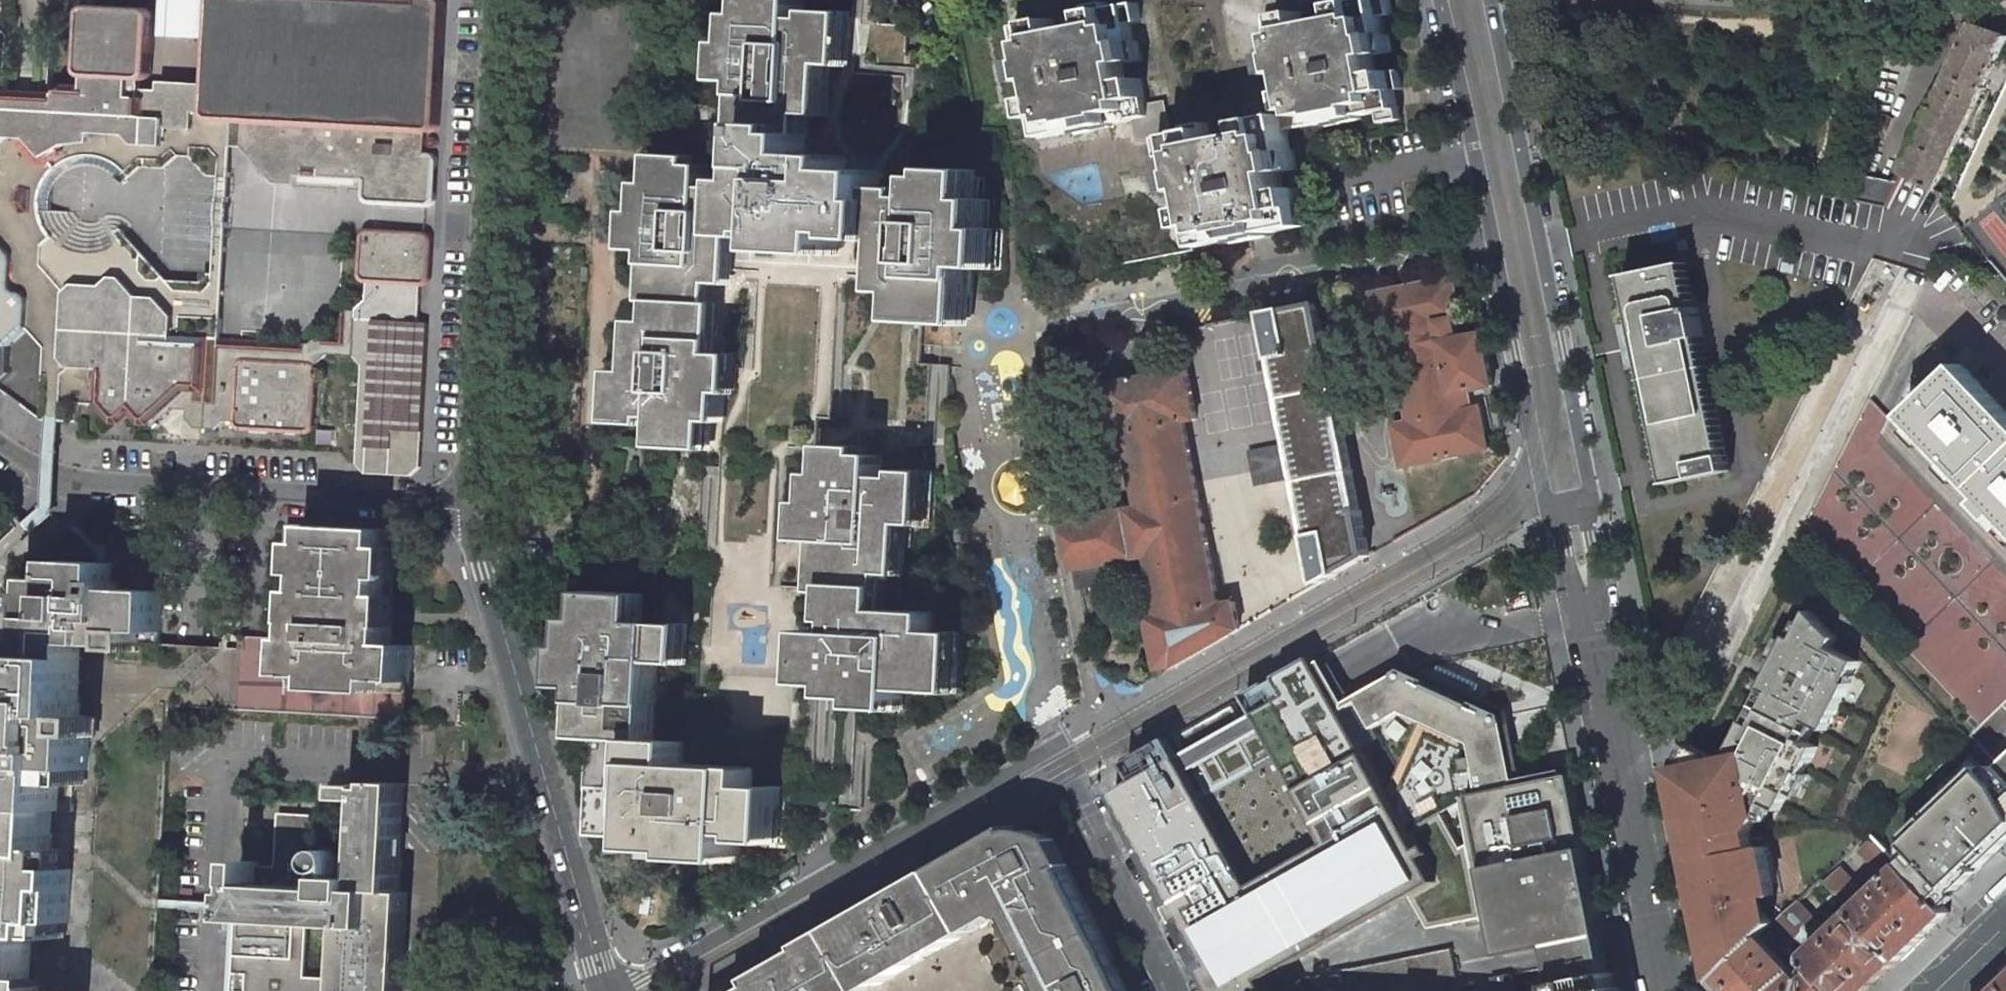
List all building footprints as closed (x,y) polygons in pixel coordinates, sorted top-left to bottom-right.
[(156,35),(208,37),(210,0),(158,0),(156,35)] [(426,205),(432,202),(434,198),(434,194),(433,189),(429,187),(425,186),(425,169),(430,169),(434,166),(436,162),(436,157),(434,153),(430,150),(424,150),(424,130),(431,130),(438,123),(445,0),(210,0),(208,37),(205,82),(197,81),(196,99),(204,99),(204,110),(207,116),(211,118),(231,119),(230,145),(240,145),(272,181),(295,182),(296,173),(361,177),(361,195),(364,201),(370,203),(426,205)] [(772,132),(807,134),(808,114),(825,114),(828,58),(845,59),(847,20),(806,18),(807,0),(763,0),(762,16),(750,16),(748,45),(739,44),(737,80),(757,82),(754,131),(772,132)] [(1211,123),(1191,127),(1192,133),(1175,136),(1164,138),(1164,141),(1167,158),(1178,156),(1181,173),(1178,174),(1182,193),(1198,190),(1202,207),(1188,210),(1196,248),(1232,241),(1233,244),(1271,237),(1270,233),(1307,226),(1299,188),(1281,192),(1278,174),(1296,170),(1289,130),(1325,123),(1326,126),(1364,119),(1363,115),(1381,112),(1383,123),(1402,119),(1397,91),(1403,90),(1399,70),(1380,73),(1376,56),(1393,53),(1389,34),(1386,34),(1382,17),(1393,15),(1390,0),(1366,0),(1360,1),(1360,0),(1340,0),(1343,19),(1307,25),(1305,12),(1267,19),(1274,56),(1282,54),(1285,74),(1291,73),(1295,90),(1281,93),(1285,114),(1248,122),(1250,136),(1215,143),(1211,123)] [(1248,5),(1263,5),(1263,10),(1300,10),(1300,0),(1248,0),(1248,5)] [(68,83),(58,91),(58,119),(66,129),(75,130),(84,121),(103,122),(111,132),(129,133),(137,143),(157,143),(166,135),(167,126),(194,127),(194,110),(204,110),(204,99),(196,99),(197,81),(159,79),(159,88),(141,87),(141,79),(147,78),(151,73),(154,14),(152,7),(146,5),(89,2),(84,4),(81,9),(78,68),(81,74),(87,76),(86,84),(68,83)] [(1093,26),(1058,33),(1056,19),(1018,26),(1024,63),(1021,64),(1025,83),(1042,80),(1045,98),(1032,101),(1040,138),(1077,131),(1078,135),(1116,127),(1115,124),(1135,120),(1151,116),(1148,104),(1143,79),(1130,81),(1127,64),(1144,61),(1140,42),(1136,42),(1133,25),(1144,23),(1140,3),(1111,8),(1110,2),(1090,6),(1093,26)] [(1999,59),(2005,43),(2005,40),(1974,25),(1903,174),(1936,191),(1999,59)] [(1278,75),(1285,74),(1282,54),(1274,56),(1278,75)] [(0,87),(0,132),(2,134),(2,144),(12,135),(25,136),(29,136),(47,155),(68,143),(93,140),(94,131),(111,132),(103,122),(84,121),(75,130),(66,129),(58,119),(58,91),(49,90),(28,89),(11,88),(0,87)] [(1164,138),(1175,136),(1169,101),(1148,104),(1151,116),(1135,120),(1140,146),(1164,141),(1164,138)] [(807,134),(772,132),(770,154),(764,154),(762,182),(751,181),(751,189),(748,226),(767,227),(767,232),(783,233),(782,244),(809,246),(847,248),(848,233),(883,235),(885,196),(886,174),(851,172),(851,160),(811,157),(812,134),(807,134)] [(436,139),(432,137),(430,137),(427,139),(426,142),(426,144),(428,147),(432,148),(434,148),(436,147),(438,143),(436,139)] [(659,279),(658,299),(709,302),(710,282),(728,283),(732,226),(748,226),(751,189),(709,187),(711,165),(666,163),(665,184),(654,184),(652,213),(642,212),(640,249),(655,250),(653,279),(659,279)] [(1886,206),(1899,182),(1861,175),(1856,200),(1886,206)] [(885,196),(883,235),(893,236),(891,276),(898,277),(897,291),(914,292),(913,312),(954,315),(965,315),(966,294),(971,294),(973,267),(988,268),(990,230),(980,229),(981,201),(970,200),(971,179),(928,176),(927,198),(885,196)] [(22,185),(12,198),(19,213),(31,211),(32,188),(22,185)] [(1980,249),(2004,235),(1991,213),(1967,226),(1980,249)] [(308,342),(174,333),(175,314),(158,295),(139,294),(122,275),(111,275),(102,284),(75,282),(65,290),(62,356),(70,366),(96,367),(95,402),(112,421),(122,422),(131,431),(140,422),(150,423),(168,406),(186,407),(186,416),(195,426),(214,427),(223,418),(231,419),(233,425),(239,428),(306,431),(312,429),(314,423),(317,368),(315,363),(326,353),(353,354),(360,363),(356,461),(364,471),(409,473),(420,465),(427,320),(418,319),(420,284),(427,282),(430,276),(432,235),(430,231),(426,229),(367,226),(364,227),(362,228),(359,233),(358,274),(366,281),(365,298),(355,307),(355,308),(345,308),(336,316),(335,333),(318,333),(308,342)] [(7,371),(9,343),(24,329),(28,323),(29,296),(23,289),(17,288),(12,281),(14,252),(0,237),(0,377),(7,371)] [(1686,263),(1628,275),(1639,328),(1629,330),(1634,359),(1645,357),(1669,469),(1671,469),(1674,484),(1728,473),(1725,457),(1727,457),(1711,382),(1709,382),(1699,338),(1704,337),(1698,307),(1695,308),(1686,263)] [(1454,278),(1359,296),(1368,338),(1391,333),(1410,422),(1394,425),(1402,466),(1488,448),(1480,408),(1471,409),(1468,391),(1494,385),(1483,334),(1458,339),(1454,322),(1462,320),(1454,278)] [(709,305),(709,302),(658,299),(658,301),(665,302),(664,322),(646,322),(643,379),(626,378),(624,415),(665,417),(663,439),(708,441),(709,420),(721,420),(723,392),(732,392),(734,356),(713,354),(715,305),(709,305)] [(1292,441),(1343,431),(1318,303),(1268,313),(1292,441)] [(1036,357),(1041,380),(1095,369),(1091,347),(1053,354),(1036,357)] [(2002,425),(1990,412),(2000,402),(1963,363),(1907,416),(1899,408),(1896,408),(1890,420),(1867,396),(1803,521),(1916,637),(1905,647),(1981,726),(1973,734),(1972,738),(1975,740),(1992,757),(2005,773),(2005,421),(2002,425)] [(1104,386),(1113,435),(1126,432),(1141,507),(1067,521),(1080,589),(1108,584),(1116,573),(1114,562),(1149,555),(1161,617),(1150,619),(1159,668),(1176,665),(1239,629),(1234,603),(1219,606),(1183,421),(1196,418),(1187,370),(1104,386)] [(2005,421),(2005,409),(2000,402),(1990,412),(2002,425),(2005,421)] [(1343,431),(1292,441),(1293,446),(1250,455),(1256,484),(1299,476),(1321,583),(1368,557),(1343,431)] [(839,592),(845,593),(843,632),(822,631),(820,674),(841,676),(840,687),(869,689),(869,699),(906,701),(907,681),(957,684),(960,632),(939,631),(939,614),(899,612),(900,603),(882,602),(884,572),(902,569),(903,544),(908,544),(910,520),(927,521),(930,479),(883,476),(884,455),(840,453),(838,473),(827,473),(826,502),(817,502),(815,539),(834,540),(833,566),(831,590),(839,591),(839,592)] [(387,526),(313,523),(312,540),(303,539),(302,572),(310,572),(310,588),(301,587),(299,620),(302,621),(301,636),(289,636),(287,672),(316,673),(316,684),(378,687),(378,677),(408,678),(409,641),(390,641),(391,624),(383,624),(384,606),(391,606),(394,545),(386,544),(387,526)] [(123,550),(113,561),(60,558),(59,577),(40,576),(38,590),(24,590),(22,638),(22,651),(28,652),(27,677),(25,677),(25,691),(1,690),(0,729),(0,749),(1,749),(0,775),(0,806),(51,808),(73,808),(74,767),(87,768),(89,713),(79,713),(80,679),(82,641),(115,643),(115,648),(137,648),(138,629),(158,630),(162,552),(123,550)] [(1297,598),(1296,581),(1266,582),(1266,599),(1297,598)] [(643,600),(599,598),(598,619),(586,619),(585,648),(577,648),(576,684),(594,685),(589,784),(628,786),(627,804),(626,826),(647,827),(647,841),(690,843),(690,851),(742,853),(743,833),(778,834),(780,788),(759,786),(760,769),(726,767),(688,765),(689,742),(661,741),(661,740),(658,739),(663,660),(686,661),(688,625),(671,624),(642,622),(643,600)] [(1719,949),(1733,964),(1761,936),(1773,925),(1777,921),(1765,908),(1763,897),(1778,894),(1768,846),(1756,848),(1753,834),(1761,818),(1769,803),(1776,807),(1785,811),(1805,772),(1809,774),(1822,748),(1812,743),(1804,739),(1808,731),(1812,722),(1820,726),(1830,731),(1854,684),(1847,681),(1851,674),(1855,676),(1862,662),(1836,648),(1841,638),(1814,611),(1800,640),(1794,637),(1768,689),(1776,693),(1768,709),(1760,725),(1752,740),(1744,736),(1732,759),(1726,759),(1693,745),(1690,752),(1685,762),(1687,775),(1674,778),(1684,825),(1693,824),(1698,848),(1702,869),(1694,871),(1703,916),(1708,915),(1712,933),(1707,934),(1710,951),(1719,949)] [(1768,689),(1760,705),(1768,709),(1776,693),(1768,689)] [(1760,705),(1751,721),(1760,725),(1768,709),(1760,705)] [(1751,721),(1744,736),(1752,740),(1760,725),(1751,721)] [(1808,731),(1816,734),(1820,726),(1812,722),(1808,731)] [(1816,734),(1808,731),(1804,739),(1812,743),(1816,734)] [(1674,775),(1674,778),(1687,775),(1685,762),(1690,752),(1686,750),(1674,775)] [(1947,909),(2005,854),(2005,773),(1992,757),(1892,850),(1947,909)] [(404,890),(399,889),(404,781),(377,780),(377,786),(369,785),(369,783),(346,782),(345,797),(367,798),(365,850),(344,850),(340,847),(333,847),(327,851),(324,857),(325,863),(312,862),(314,812),(277,811),(274,865),(257,863),(256,860),(242,859),(242,890),(236,890),(235,907),(232,970),(247,972),(246,990),(398,990),(404,890)] [(1761,818),(1768,822),(1776,807),(1769,803),(1761,818)] [(51,808),(0,806),(0,829),(50,831),(51,808)] [(1684,825),(1689,849),(1698,848),(1693,824),(1684,825)] [(937,870),(972,932),(1008,911),(1009,913),(1072,876),(1053,837),(1031,831),(1024,830),(1018,831),(1016,833),(1012,827),(937,870)] [(50,847),(50,831),(0,829),(0,990),(29,990),(30,933),(56,934),(56,919),(66,920),(69,866),(59,866),(60,847),(50,847)] [(1884,868),(1895,859),(1873,837),(1860,850),(1880,872),(1884,868)] [(1689,849),(1694,871),(1702,869),(1698,848),(1689,849)] [(1900,860),(1898,862),(1895,859),(1884,868),(1891,876),(1904,864),(1900,860)] [(1900,960),(1950,912),(1947,909),(1910,870),(1904,864),(1891,876),(1866,900),(1859,892),(1861,890),(1841,868),(1826,882),(1835,892),(1841,898),(1854,911),(1900,960)] [(921,961),(915,949),(939,936),(945,947),(972,932),(937,870),(909,886),(912,889),(911,889),(909,888),(908,887),(906,888),(805,945),(807,949),(755,979),(758,985),(749,990),(868,990),(921,961)] [(1048,958),(1099,930),(1072,876),(1009,913),(1030,952),(1042,946),(1048,958)] [(1835,904),(1841,898),(1835,892),(1828,898),(1835,904)] [(1900,960),(1854,911),(1829,935),(1823,929),(1824,928),(1798,901),(1777,921),(1773,925),(1777,930),(1807,961),(1818,972),(1836,990),(1868,990),(1900,960)] [(1703,916),(1707,934),(1712,933),(1708,915),(1703,916)] [(1766,941),(1777,930),(1773,925),(1761,936),(1766,941)] [(1125,982),(1118,967),(1099,930),(1048,958),(1053,967),(1041,973),(1050,990),(1049,990),(1107,990),(1125,982)] [(939,936),(915,949),(921,961),(945,947),(939,936)] [(1796,972),(1766,941),(1761,936),(1733,964),(1716,980),(1726,990),(1775,990),(1796,972)] [(1042,946),(1030,952),(1041,973),(1053,967),(1048,958),(1042,946)] [(1719,949),(1710,951),(1716,980),(1733,964),(1719,949)] [(1389,956),(1391,987),(1459,983),(1457,952),(1389,956)] [(1814,976),(1818,972),(1807,961),(1803,965),(1814,976)] [(1613,972),(1559,983),(1560,990),(1617,990),(1613,972)] [(1818,972),(1814,976),(1810,980),(1810,987),(1803,987),(1803,980),(1796,972),(1775,990),(1836,990),(1818,972)] [(1125,982),(1107,990),(1130,990),(1125,982)] [(1996,990),(2005,990),(2005,982),(1996,990)]
